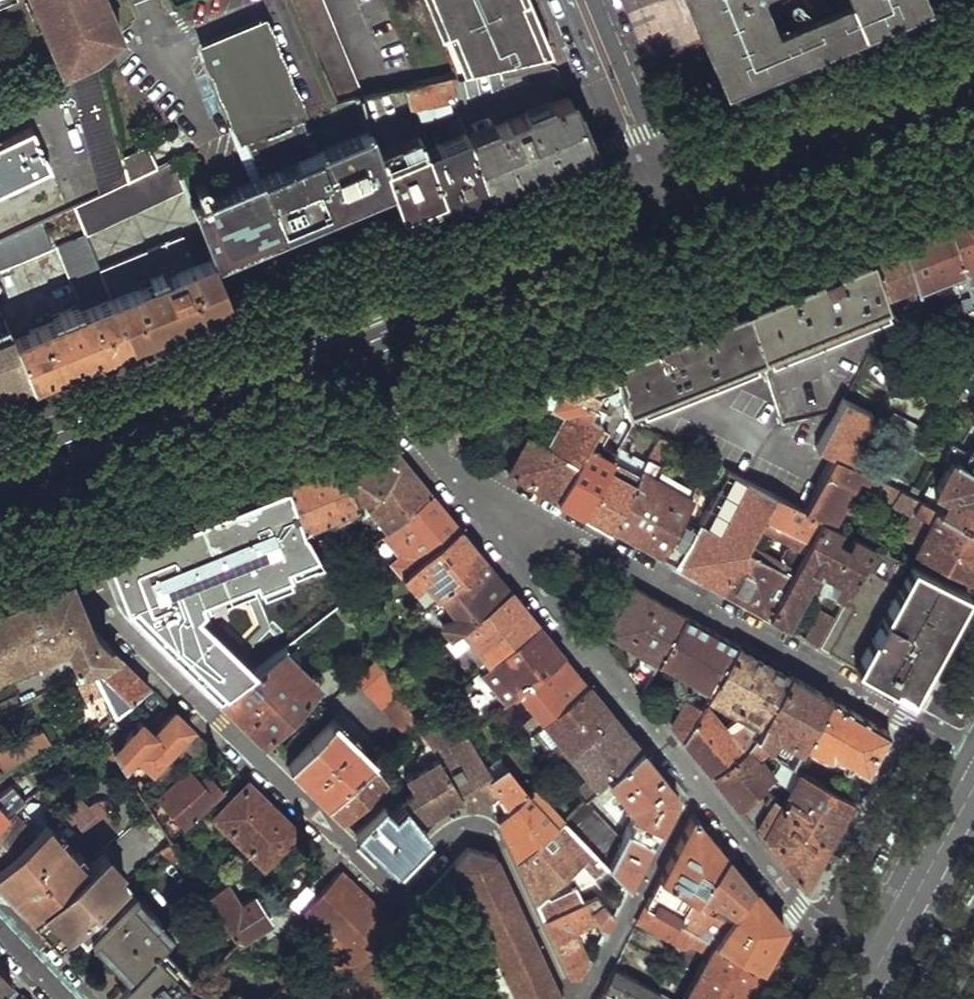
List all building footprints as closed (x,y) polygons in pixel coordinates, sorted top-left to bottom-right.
[(23,4),(30,21),(36,19),(44,15),(37,0),(30,0),(28,1),(23,4)] [(44,15),(36,19),(44,36),(54,32),(70,64),(92,53),(119,32),(105,0),(37,0),(44,15)] [(336,96),(369,89),(327,0),(291,0),(336,96)] [(461,70),(543,54),(533,28),(521,0),(432,0),(461,70)] [(710,56),(714,58),(715,63),(718,67),(721,69),(722,70),(726,71),(729,71),(732,71),(741,68),(744,76),(928,0),(686,0),(710,56)] [(204,47),(251,177),(237,183),(191,204),(210,254),(212,259),(292,227),(284,206),(325,189),(333,210),(390,186),(380,150),(372,125),(319,147),(261,23),(204,47)] [(54,32),(44,36),(59,69),(63,67),(70,64),(54,32)] [(92,53),(63,67),(97,193),(127,179),(121,155),(92,53)] [(447,73),(406,81),(412,105),(451,96),(447,73)] [(570,97),(465,137),(483,190),(524,173),(572,154),(591,146),(570,97)] [(436,150),(426,154),(439,196),(443,207),(464,198),(483,190),(465,137),(458,116),(448,119),(453,133),(439,139),(438,135),(432,137),(436,150)] [(47,166),(27,125),(0,139),(0,188),(47,166)] [(420,134),(380,150),(390,186),(396,204),(413,197),(416,205),(421,203),(439,196),(426,154),(426,152),(420,134)] [(132,149),(121,155),(127,179),(151,167),(139,142),(131,145),(132,149)] [(97,193),(70,205),(79,226),(82,234),(184,186),(173,157),(151,167),(127,179),(97,193)] [(325,189),(284,206),(292,227),(313,218),(333,210),(325,189)] [(413,197),(396,204),(399,211),(416,205),(413,197)] [(944,216),(962,269),(966,281),(972,302),(973,302),(973,204),(971,205),(944,216)] [(897,236),(914,287),(962,269),(944,216),(921,226),(897,236)] [(0,239),(0,264),(48,241),(39,221),(0,239)] [(50,318),(9,336),(26,378),(79,356),(125,337),(96,267),(82,234),(79,226),(52,239),(80,306),(76,308),(74,303),(48,314),(50,318)] [(180,235),(96,267),(125,337),(185,312),(227,295),(212,259),(210,254),(191,263),(180,235)] [(864,248),(881,299),(914,287),(897,236),(880,242),(864,248)] [(773,285),(741,298),(763,364),(886,313),(881,299),(864,248),(834,260),(773,285)] [(957,285),(962,304),(972,302),(966,281),(957,285)] [(639,340),(606,353),(617,381),(619,385),(605,409),(628,420),(763,364),(741,298),(703,314),(639,340)] [(926,311),(942,316),(962,322),(962,312),(973,310),(973,315),(973,302),(972,302),(962,304),(926,311)] [(936,326),(942,316),(926,311),(914,313),(936,326)] [(0,328),(0,389),(4,387),(26,378),(9,336),(5,326),(0,328)] [(522,387),(522,398),(540,409),(547,404),(555,408),(551,416),(559,420),(545,444),(575,462),(586,442),(596,425),(585,419),(593,402),(559,385),(551,375),(522,387)] [(839,408),(816,449),(832,457),(856,470),(860,462),(843,452),(863,416),(869,418),(872,415),(844,400),(839,408)] [(527,434),(507,470),(531,485),(556,498),(575,462),(545,444),(527,434)] [(937,449),(952,457),(973,469),(973,450),(972,453),(943,438),(937,449)] [(575,462),(556,498),(568,506),(581,513),(611,457),(611,456),(586,442),(575,462)] [(397,466),(385,491),(344,475),(357,502),(364,499),(387,529),(432,493),(416,472),(397,449),(387,452),(397,466)] [(340,466),(344,475),(385,491),(397,466),(387,452),(364,459),(340,466)] [(611,457),(581,513),(595,520),(609,527),(638,472),(611,457)] [(832,457),(805,511),(822,520),(829,523),(856,470),(832,457)] [(935,490),(947,498),(952,507),(947,516),(973,530),(973,469),(952,457),(935,490)] [(284,482),(303,526),(357,502),(344,475),(340,466),(338,461),(311,472),(284,482)] [(701,476),(690,500),(705,509),(726,470),(716,465),(701,476)] [(638,472),(609,527),(636,543),(675,565),(693,531),(674,520),(684,502),(641,477),(644,472),(639,470),(638,472)] [(805,511),(726,470),(705,509),(693,531),(675,565),(743,603),(768,617),(822,520),(805,511)] [(864,490),(861,498),(876,506),(884,491),(886,486),(877,480),(874,487),(878,489),(875,495),(864,490)] [(105,555),(125,606),(217,696),(276,651),(345,599),(303,526),(284,482),(244,498),(178,525),(105,555)] [(914,552),(971,582),(973,577),(973,530),(947,516),(886,486),(884,491),(899,499),(895,508),(914,517),(903,538),(917,547),(914,552)] [(432,493),(387,529),(381,533),(386,538),(391,535),(402,550),(392,560),(402,573),(460,527),(446,509),(432,493)] [(822,520),(768,617),(786,627),(810,582),(805,580),(813,566),(840,581),(832,595),(836,598),(833,603),(840,607),(866,560),(874,546),(853,535),(848,545),(836,538),(841,529),(829,523),(822,520)] [(460,527),(402,573),(411,584),(424,574),(436,588),(432,593),(436,598),(485,558),(473,542),(460,527)] [(485,558),(436,598),(440,604),(445,601),(457,615),(444,627),(451,636),(510,589),(498,574),(485,558)] [(866,560),(840,607),(833,618),(818,645),(908,697),(919,677),(965,593),(908,563),(899,579),(866,560)] [(66,571),(32,585),(0,598),(0,654),(29,642),(60,629),(78,673),(116,654),(86,626),(66,571)] [(632,586),(605,633),(656,663),(658,658),(685,616),(632,586)] [(510,589),(451,636),(444,642),(455,655),(470,642),(484,659),(481,662),(485,667),(538,624),(526,609),(510,589)] [(820,611),(805,638),(818,645),(833,618),(820,611)] [(685,616),(658,658),(697,683),(694,688),(708,696),(738,647),(716,635),(685,616)] [(538,624),(485,667),(482,668),(499,690),(495,692),(504,703),(564,655),(551,639),(538,624)] [(0,654),(0,661),(31,649),(29,642),(0,654)] [(738,647),(708,696),(700,708),(682,738),(696,755),(710,773),(745,748),(761,722),(788,676),(763,662),(738,647)] [(276,651),(217,696),(239,717),(262,740),(314,688),(276,651)] [(78,673),(76,674),(98,722),(148,686),(131,668),(116,654),(78,673)] [(564,655),(504,703),(507,708),(521,697),(532,713),(521,723),(529,734),(541,723),(587,685),(578,673),(564,655)] [(378,657),(354,676),(372,697),(392,680),(378,657)] [(639,660),(630,674),(641,687),(653,668),(639,660)] [(788,676),(761,722),(800,746),(828,699),(810,688),(788,676)] [(392,680),(372,697),(380,707),(399,692),(392,680)] [(587,685),(541,723),(545,728),(550,724),(563,739),(542,757),(551,768),(559,761),(612,714),(601,701),(587,685)] [(685,699),(670,724),(682,738),(700,708),(685,699)] [(828,699),(800,746),(830,760),(832,757),(840,761),(839,768),(843,771),(848,769),(850,765),(865,775),(876,754),(888,733),(828,699)] [(142,723),(114,750),(120,760),(124,767),(137,753),(160,775),(184,753),(201,737),(174,711),(152,732),(142,723)] [(612,714),(559,761),(564,768),(573,761),(587,774),(574,787),(585,799),(607,779),(642,750),(628,733),(612,714)] [(330,721),(287,764),(326,802),(369,763),(330,721)] [(47,741),(41,729),(0,748),(0,762),(47,741)] [(425,738),(437,758),(459,796),(465,807),(469,813),(470,812),(485,804),(467,773),(483,765),(463,734),(441,752),(431,736),(425,738)] [(105,736),(94,744),(109,769),(120,760),(114,750),(105,736)] [(201,737),(184,753),(196,764),(213,748),(201,737)] [(745,748),(710,773),(723,789),(737,807),(760,786),(769,777),(745,748)] [(585,799),(562,818),(602,861),(627,888),(636,871),(676,798),(675,790),(657,768),(642,750),(607,779),(629,803),(633,798),(636,801),(629,814),(633,817),(621,837),(585,799)] [(404,777),(412,792),(401,799),(403,802),(418,821),(459,796),(437,758),(404,777)] [(369,763),(326,802),(336,812),(343,820),(387,781),(372,762),(369,763)] [(467,773),(485,804),(489,802),(500,795),(508,806),(527,789),(505,767),(491,777),(483,765),(467,773)] [(186,769),(158,796),(184,826),(222,791),(208,779),(202,785),(186,769)] [(800,773),(786,800),(775,794),(773,797),(827,843),(839,821),(851,799),(800,773)] [(246,780),(211,817),(262,864),(296,829),(246,780)] [(10,815),(13,812),(5,801),(21,788),(16,782),(0,793),(0,823),(10,815)] [(508,806),(495,817),(507,842),(515,859),(562,818),(532,785),(527,789),(508,806)] [(760,786),(737,807),(801,885),(804,885),(815,864),(827,843),(773,797),(760,786)] [(105,832),(122,810),(100,793),(83,814),(105,832)] [(383,802),(354,831),(373,849),(392,867),(427,832),(418,821),(403,802),(393,813),(383,802)] [(0,823),(0,861),(28,836),(10,815),(0,823)] [(648,902),(645,906),(712,941),(727,919),(707,907),(693,899),(698,891),(724,852),(709,835),(694,817),(691,817),(648,902)] [(562,818),(515,859),(542,920),(582,900),(577,888),(550,902),(539,889),(577,856),(591,870),(602,861),(562,818)] [(7,876),(1,883),(11,894),(18,887),(28,897),(20,903),(31,915),(56,892),(86,866),(76,855),(59,836),(53,830),(46,823),(30,837),(28,836),(0,861),(0,868),(7,876)] [(57,826),(53,830),(59,836),(63,833),(57,826)] [(170,839),(160,848),(168,859),(177,849),(170,839)] [(494,854),(466,846),(395,925),(392,929),(404,939),(441,898),(454,895),(491,971),(503,967),(518,998),(561,998),(494,854)] [(80,851),(76,855),(86,866),(90,862),(80,851)] [(724,852),(698,891),(712,899),(734,911),(752,886),(738,869),(724,852)] [(86,866),(56,892),(69,904),(61,915),(69,923),(53,939),(56,942),(111,891),(124,880),(99,854),(90,862),(86,866)] [(366,898),(339,871),(334,877),(305,907),(364,960),(369,954),(392,929),(395,925),(366,898)] [(224,883),(206,893),(237,943),(271,920),(257,898),(239,907),(224,883)] [(734,911),(727,919),(712,941),(760,967),(772,946),(784,925),(752,886),(734,911)] [(28,897),(18,887),(11,894),(20,903),(28,897)] [(111,891),(56,942),(64,950),(72,958),(94,937),(111,919),(103,911),(116,898),(111,891)] [(698,891),(693,899),(707,907),(712,899),(698,891)] [(69,904),(56,892),(31,915),(42,927),(53,939),(69,923),(61,915),(69,904)] [(582,900),(542,920),(569,977),(579,977),(588,960),(575,932),(596,922),(603,932),(614,913),(596,893),(582,900)] [(111,919),(94,937),(130,975),(156,947),(165,938),(155,930),(162,923),(135,894),(111,919)] [(638,921),(685,946),(692,943),(709,952),(684,998),(743,998),(745,994),(760,967),(712,941),(645,906),(638,921)] [(119,987),(130,998),(181,998),(182,998),(192,988),(178,976),(181,972),(156,947),(130,975),(119,987)] [(364,960),(342,984),(347,988),(352,984),(357,987),(365,976),(383,995),(398,977),(369,954),(364,960)] [(231,989),(240,998),(255,998),(266,987),(252,966),(231,989)] [(11,981),(0,969),(0,991),(11,981)] [(602,990),(620,998),(673,998),(613,969),(602,990)] [(231,989),(224,997),(225,998),(240,998),(231,989)] [(602,990),(597,998),(620,998),(602,990)]
